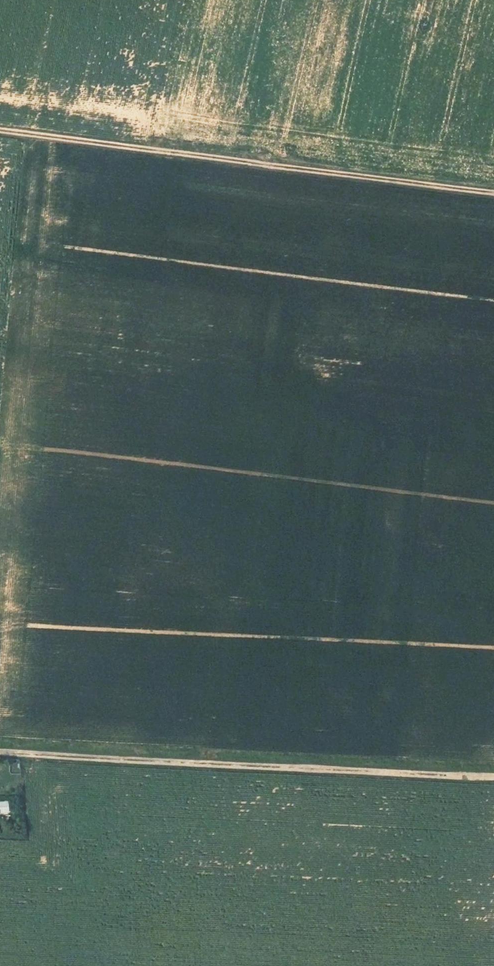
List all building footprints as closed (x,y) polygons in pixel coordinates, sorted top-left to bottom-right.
[(8,813),(8,799),(0,799),(0,813),(8,813)]
